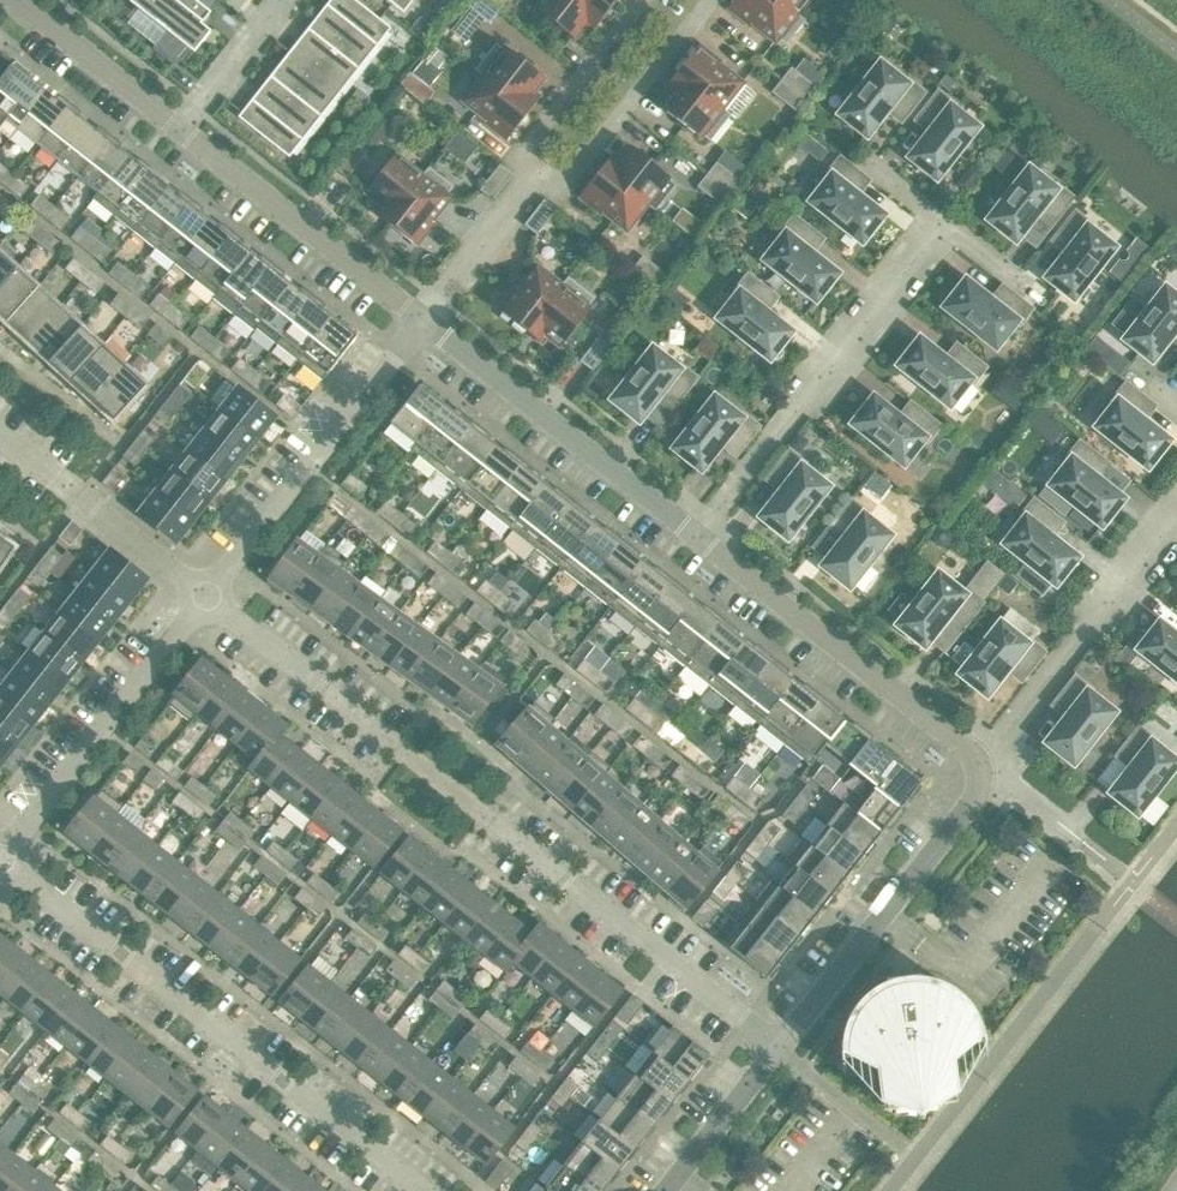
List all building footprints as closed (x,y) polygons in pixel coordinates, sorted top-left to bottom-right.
[(213,0),(131,0),(130,2),(166,30),(155,45),(175,61),(187,46),(189,48),(194,52),(211,31),(202,24),(211,12),(206,8),(213,0)] [(347,0),(335,0),(292,54),(336,90),(384,29),(347,0)] [(486,0),(467,0),(464,3),(489,23),(499,11),(486,0)] [(499,11),(507,0),(486,0),(499,11)] [(583,0),(544,0),(537,9),(574,39),(586,24),(594,30),(604,17),(583,0)] [(604,17),(617,0),(583,0),(604,17)] [(778,0),(734,0),(728,7),(751,25),(752,23),(775,41),(778,38),(786,44),(804,21),(796,14),(778,0)] [(796,14),(807,0),(778,0),(796,14)] [(532,92),(544,77),(507,47),(504,51),(496,44),(476,70),(484,76),(484,75),(530,111),(540,98),(532,92)] [(742,83),(719,65),(721,63),(698,46),(676,74),(721,109),(722,109),(742,83)] [(288,150),(336,90),(292,54),(244,115),(288,150)] [(47,91),(38,84),(26,74),(13,64),(0,80),(0,129),(7,121),(17,129),(47,91)] [(925,92),(908,79),(905,83),(880,64),(840,114),(866,135),(886,110),(901,122),(925,92)] [(816,87),(791,68),(781,80),(806,100),(816,87)] [(435,92),(410,73),(400,86),(425,105),(435,92)] [(721,109),(676,74),(666,87),(674,93),(662,108),(699,137),(702,134),(710,141),(730,115),(722,109),(721,109)] [(484,75),(484,76),(464,101),(487,119),(485,122),(508,139),(530,111),(484,75)] [(806,100),(781,80),(772,92),(797,112),(806,100)] [(37,145),(70,103),(59,94),(56,98),(47,91),(17,129),(37,145)] [(936,178),(976,127),(952,108),(955,104),(938,91),(915,120),(929,133),(910,157),(936,178)] [(58,161),(87,123),(79,116),(82,112),(70,103),(37,145),(58,161)] [(78,177),(111,135),(99,126),(96,130),(87,123),(58,161),(78,177)] [(98,193),(128,155),(119,148),(122,144),(111,135),(78,177),(98,192),(98,193)] [(347,178),(367,153),(354,143),(335,168),(347,178)] [(669,175),(632,146),(620,161),(613,155),(602,168),(647,204),(669,175)] [(114,216),(152,167),(140,158),(137,162),(128,155),(98,193),(98,192),(92,199),(114,216)] [(422,176),(395,155),(366,192),(381,204),(374,212),(387,221),(422,176)] [(883,215),(858,195),(869,182),(840,158),(827,174),(831,177),(811,202),(862,241),(883,215)] [(742,182),(717,162),(707,174),(732,194),(742,182)] [(0,164),(0,182),(5,186),(14,175),(0,164)] [(492,200),(512,175),(500,165),(480,190),(492,200)] [(134,232),(169,187),(160,180),(163,176),(152,167),(114,216),(134,232)] [(431,220),(449,198),(446,195),(452,187),(429,168),(422,176),(387,221),(416,244),(433,222),(431,220)] [(647,204),(602,168),(580,196),(602,214),(604,212),(626,230),(647,204)] [(1050,227),(1073,198),(1057,184),(1054,188),(1029,169),(989,220),(1015,240),(1035,216),(1050,227)] [(732,194),(707,174),(697,187),(722,206),(732,194)] [(29,187),(14,175),(5,186),(20,198),(29,187)] [(154,248),(192,199),(181,190),(178,194),(169,187),(134,232),(154,248)] [(54,207),(39,195),(31,206),(46,218),(54,207)] [(16,208),(1,196),(0,197),(0,213),(8,219),(16,208)] [(175,264),(210,219),(201,212),(204,208),(192,199),(154,248),(175,264)] [(537,235),(556,210),(544,200),(524,225),(537,235)] [(70,219),(54,207),(46,218),(61,230),(70,219)] [(1113,248),(1089,228),(1091,224),(1075,211),(1052,241),(1066,253),(1047,278),(1073,299),(1113,248)] [(812,254),(823,239),(794,216),(781,232),(785,235),(765,260),(816,300),(836,274),(812,254)] [(37,242),(46,231),(31,219),(22,230),(37,242)] [(195,280),(233,232),(222,223),(219,226),(210,219),(175,264),(195,280)] [(95,239),(80,227),(71,238),(86,250),(95,239)] [(61,243),(46,231),(37,242),(53,254),(61,243)] [(221,289),(250,251),(241,244),(244,240),(233,232),(195,280),(216,297),(221,290),(221,289)] [(110,251),(95,239),(86,250),(102,262),(110,251)] [(241,305),(274,264),(262,255),(259,258),(250,251),(221,289),(221,290),(241,305)] [(17,268),(0,252),(0,287),(17,268)] [(80,281),(89,270),(74,258),(65,269),(80,281)] [(133,274),(118,262),(109,273),(125,285),(133,274)] [(256,328),(291,284),(282,276),(285,273),(274,264),(241,305),(233,315),(254,331),(256,329),(256,328)] [(562,287),(562,286),(536,266),(519,289),(516,287),(499,310),(527,332),(562,287)] [(39,287),(17,268),(0,287),(0,317),(6,323),(39,287)] [(104,282),(89,270),(80,281),(96,293),(104,282)] [(149,286),(133,274),(125,285),(140,297),(149,286)] [(766,312),(777,297),(748,274),(735,291),(739,294),(719,319),(769,358),(770,358),(775,359),(779,358),(782,354),(782,349),(780,346),(790,332),(766,312)] [(561,346),(591,309),(587,307),(594,298),(568,278),(562,286),(562,287),(527,332),(540,342),(546,334),(561,346)] [(1019,325),(1032,308),(1002,286),(990,300),(965,281),(945,307),(995,347),(1015,322),(1019,325)] [(276,344),(314,296),(303,287),(300,290),(291,284),(256,328),(256,329),(276,344)] [(25,346),(60,307),(39,287),(6,323),(13,329),(10,333),(25,346)] [(1165,288),(1125,339),(1151,360),(1171,335),(1176,340),(1176,298),(1165,288)] [(134,306),(119,294),(110,305),(125,317),(134,306)] [(174,306),(159,295),(150,305),(165,317),(174,306)] [(297,360),(332,316),(323,309),(326,305),(314,296),(276,344),(297,360)] [(149,318),(134,306),(125,317),(141,329),(149,318)] [(189,319),(174,306),(165,317),(181,329),(189,319)] [(49,362),(82,326),(60,307),(25,346),(39,359),(42,356),(49,362)] [(322,381),(357,336),(332,316),(297,360),(322,381)] [(173,337),(157,324),(148,335),(165,348),(173,337)] [(67,385),(103,346),(82,326),(49,362),(56,368),(53,372),(67,385)] [(206,350),(215,339),(199,327),(191,338),(206,350)] [(592,371),(612,346),(600,336),(580,361),(592,371)] [(221,362),(230,351),(215,339),(206,350),(221,362)] [(973,383),(986,367),(956,344),(944,359),(919,339),(899,365),(950,405),(969,381),(973,383)] [(92,401),(124,365),(103,346),(67,385),(82,398),(85,394),(92,401)] [(673,407),(696,379),(680,365),(677,368),(652,349),(612,399),(639,420),(658,396),(673,407)] [(247,382),(255,371),(240,359),(231,370),(247,382)] [(194,389),(208,372),(197,363),(183,380),(194,389)] [(114,421),(147,386),(124,365),(92,401),(99,407),(95,410),(110,424),(113,420),(114,421)] [(262,394),(271,383),(255,371),(247,382),(262,394)] [(1168,441),(1144,421),(1155,406),(1126,383),(1113,400),(1117,403),(1097,428),(1148,467),(1168,441)] [(178,409),(190,394),(179,385),(167,401),(178,409)] [(411,450),(446,406),(420,385),(384,432),(409,451),(410,450),(411,450)] [(275,418),(237,388),(220,409),(258,439),(275,418)] [(293,418),(301,407),(285,394),(276,405),(293,418)] [(927,442),(940,426),(910,402),(898,417),(873,397),(852,424),(902,463),(923,439),(927,442)] [(735,456),(759,427),(742,413),(739,417),(715,398),(674,448),(701,469),(720,445),(735,456)] [(166,424),(178,409),(167,401),(155,416),(166,424)] [(436,470),(474,422),(456,408),(454,412),(446,406),(411,450),(436,470)] [(258,439),(220,409),(204,430),(242,460),(258,439)] [(461,490),(496,445),(488,439),(491,435),(474,422),(436,470),(461,490)] [(146,450),(158,434),(147,426),(135,441),(146,450)] [(242,460),(204,430),(188,450),(226,480),(242,460)] [(134,465),(146,450),(135,441),(123,456),(134,465)] [(1098,479),(1109,464),(1080,441),(1067,458),(1070,461),(1051,485),(1102,525),(1122,499),(1098,479)] [(486,509),(524,461),(506,447),(503,451),(496,445),(461,490),(486,509)] [(226,480),(188,450),(172,470),(210,500),(226,480)] [(787,538),(827,487),(803,467),(805,464),(789,450),(766,480),(781,492),(761,517),(787,538)] [(510,529),(546,484),(538,478),(541,475),(524,461),(486,509),(510,529)] [(113,492),(126,475),(115,466),(102,483),(113,492)] [(210,500),(172,470),(156,491),(194,520),(210,500)] [(367,487),(350,474),(342,485),(358,498),(367,487)] [(535,548),(573,500),(556,486),(553,490),(546,484),(510,529),(535,548)] [(194,520),(156,491),(139,512),(177,542),(194,520)] [(352,506),(335,493),(327,504),(343,517),(352,506)] [(890,536),(865,516),(868,512),(851,499),(828,528),(843,541),(823,566),(849,586),(890,536)] [(560,568),(595,523),(588,517),(590,514),(573,500),(535,548),(560,568)] [(1052,538),(1063,523),(1034,500),(1021,516),(1024,519),(1005,544),(1055,584),(1076,557),(1052,538)] [(392,525),(401,514),(386,502),(377,513),(392,525)] [(375,524),(360,512),(351,523),(366,535),(375,524)] [(416,526),(401,514),(392,525),(408,537),(416,526)] [(70,546),(83,529),(72,521),(59,537),(70,546)] [(585,588),(623,539),(606,526),(603,529),(595,523),(560,568),(585,588)] [(390,536),(375,524),(366,535),(382,547),(390,536)] [(15,547),(14,546),(17,542),(0,531),(0,532),(0,569),(15,547)] [(610,607),(645,563),(637,557),(640,553),(623,539),(585,588),(610,607)] [(291,595),(319,556),(317,554),(298,541),(267,583),(281,594),(284,590),(291,595)] [(442,564),(451,553),(436,541),(427,552),(442,564)] [(405,566),(413,555),(398,543),(389,553),(405,566)] [(50,571),(62,556),(51,547),(39,563),(50,571)] [(311,609),(339,570),(340,571),(345,564),(322,547),(317,554),(319,556),(291,595),(311,609)] [(147,580),(109,550),(92,572),(130,601),(147,580)] [(466,565),(451,553),(442,564),(457,576),(466,565)] [(420,578),(429,567),(413,555),(405,566),(420,578)] [(38,586),(50,571),(39,563),(27,578),(38,586)] [(635,627),(673,579),(655,565),(652,569),(645,563),(610,607),(635,627)] [(331,623),(359,584),(340,571),(339,570),(311,609),(331,623)] [(130,601),(92,572),(76,592),(114,622),(130,601)] [(443,596),(451,585),(436,573),(428,584),(443,596)] [(959,632),(982,602),(966,590),(963,593),(938,574),(898,625),(924,646),(944,621),(959,632)] [(660,647),(695,602),(687,596),(690,592),(673,579),(635,627),(660,647)] [(492,604),(500,593),(485,581),(477,592),(492,604)] [(351,638),(379,598),(359,584),(331,623),(351,638)] [(458,608),(467,597),(451,585),(443,596),(458,608)] [(18,612),(30,597),(19,588),(7,603),(18,612)] [(114,622),(76,592),(60,612),(98,642),(114,622)] [(516,605),(500,593),(492,604),(507,616),(516,605)] [(371,652),(399,613),(379,598),(351,638),(371,652)] [(685,666),(723,618),(705,604),(702,608),(695,602),(660,647),(685,666)] [(18,612),(7,603),(0,612),(0,623),(6,627),(18,612)] [(481,626),(490,615),(475,603),(466,614),(481,626)] [(1045,652),(1029,640),(1036,631),(1010,610),(960,674),(987,694),(1006,670),(1021,681),(1045,652)] [(98,642),(60,612),(44,633),(82,662),(98,642)] [(391,666),(419,627),(399,613),(371,652),(391,666)] [(505,627),(490,615),(481,626),(497,638),(505,627)] [(709,686),(745,641),(737,635),(740,631),(723,618),(685,666),(709,686)] [(550,632),(535,620),(526,631),(542,643),(550,632)] [(1159,623),(1148,637),(1144,635),(1140,637),(1137,640),(1137,645),(1139,649),(1176,680),(1176,637),(1159,623)] [(410,680),(438,641),(419,627),(391,666),(410,680)] [(526,644),(509,630),(501,641),(517,655),(526,644)] [(557,655),(566,644),(550,632),(542,643),(557,655)] [(82,662),(44,633),(28,653),(66,683),(82,662)] [(430,695),(458,656),(438,641),(410,680),(430,695)] [(734,706),(772,657),(755,643),(752,647),(745,641),(709,686),(734,706)] [(66,683),(28,653),(12,674),(50,703),(66,683)] [(450,709),(478,670),(458,656),(430,695),(450,709)] [(759,725),(794,680),(787,674),(790,671),(772,657),(734,706),(759,725)] [(591,682),(600,671),(585,659),(576,670),(591,682)] [(197,712),(224,677),(203,660),(197,667),(196,666),(196,667),(197,668),(168,705),(190,722),(198,713),(197,712)] [(483,663),(478,670),(450,709),(471,724),(484,706),(493,712),(507,692),(499,686),(499,685),(504,678),(483,663)] [(606,694),(615,683),(600,671),(591,682),(606,694)] [(12,674),(0,689),(0,699),(33,725),(50,703),(12,674)] [(580,686),(565,674),(556,685),(571,697),(580,686)] [(1073,763),(1113,712),(1088,693),(1091,689),(1075,676),(1052,705),(1066,717),(1047,742),(1060,753),(1059,757),(1060,762),(1064,765),(1068,765),(1072,762),(1073,763)] [(217,728),(245,693),(224,677),(197,712),(198,713),(217,728)] [(784,745),(822,696),(805,683),(802,686),(794,680),(759,725),(784,745)] [(595,698),(593,696),(580,686),(571,697),(586,709),(595,698)] [(237,744),(265,709),(245,693),(217,728),(237,744)] [(824,745),(844,720),(836,714),(839,710),(822,696),(784,745),(810,765),(825,745),(824,745)] [(641,721),(650,710),(634,698),(626,709),(641,721)] [(0,699),(0,731),(17,744),(33,725),(0,699)] [(498,745),(517,762),(549,726),(550,727),(556,720),(535,702),(528,709),(521,702),(504,721),(512,728),(498,745)] [(618,716),(603,704),(594,715),(609,727),(618,716)] [(279,735),(286,726),(265,709),(237,744),(256,759),(258,760),(278,734),(279,735)] [(665,722),(650,710),(641,721),(656,733),(665,722)] [(633,728),(618,716),(609,727),(625,739),(633,728)] [(878,787),(897,762),(870,740),(873,737),(854,722),(851,726),(844,720),(824,745),(825,745),(877,786),(878,787)] [(536,778),(567,741),(550,727),(549,726),(517,762),(536,778)] [(1152,743),(1155,739),(1139,726),(1116,755),(1131,768),(1111,793),(1137,813),(1176,763),(1176,762),(1152,743)] [(0,731),(0,764),(1,765),(17,744),(0,731)] [(299,750),(279,735),(278,734),(258,760),(256,759),(249,768),(271,785),(299,750)] [(554,794),(591,751),(573,735),(567,741),(536,778),(554,794)] [(657,747),(641,735),(633,746),(648,758),(657,747)] [(148,758),(156,748),(142,737),(134,747),(148,758)] [(699,750),(684,738),(675,749),(691,761),(699,750)] [(672,759),(657,747),(648,758),(663,770),(672,759)] [(291,801),(319,766),(299,750),(271,785),(291,801)] [(715,762),(699,750),(691,761),(706,773),(715,762)] [(573,810),(604,774),(605,774),(611,768),(591,751),(554,794),(573,810)] [(144,764),(130,753),(122,763),(136,774),(144,764)] [(176,764),(163,754),(156,764),(168,774),(176,764)] [(901,808),(922,781),(897,762),(878,787),(877,786),(856,813),(855,814),(880,834),(886,827),(890,830),(904,811),(901,808)] [(695,777),(680,765),(671,776),(686,788),(695,777)] [(312,817),(339,782),(319,766),(291,801),(312,817)] [(163,779),(151,770),(143,779),(156,789),(163,779)] [(591,826),(623,790),(605,774),(604,774),(573,810),(591,826)] [(204,786),(192,776),(184,786),(196,796),(204,786)] [(702,800),(710,789),(695,777),(686,788),(702,800)] [(749,789),(734,777),(725,788),(740,800),(749,789)] [(332,833),(360,798),(339,782),(312,817),(332,833)] [(806,808),(818,793),(807,785),(795,800),(806,808)] [(208,806),(216,796),(204,786),(196,796),(208,806)] [(88,850),(116,815),(117,816),(124,806),(102,788),(67,833),(88,850)] [(764,801),(749,789),(740,800),(756,812),(764,801)] [(610,842),(641,806),(623,790),(591,826),(610,842)] [(192,802),(179,792),(172,802),(184,812),(192,802)] [(725,818),(733,807),(718,795),(709,806),(725,818)] [(352,850),(380,815),(360,798),(332,833),(352,850)] [(794,824),(806,808),(795,800),(783,815),(794,824)] [(196,821),(204,811),(192,802),(184,812),(196,821)] [(880,834),(855,814),(856,813),(843,803),(826,825),(864,854),(880,834)] [(628,858),(660,822),(641,806),(610,842),(628,858)] [(749,819),(733,807),(725,818),(740,830),(749,819)] [(243,821),(230,811),(222,821),(235,831),(243,821)] [(109,866),(136,831),(117,816),(116,815),(88,850),(109,866)] [(373,866),(401,831),(380,815),(352,850),(373,866)] [(235,831),(222,821),(215,831),(227,841),(235,831)] [(255,831),(243,821),(235,831),(247,841),(255,831)] [(768,845),(780,829),(769,821),(757,836),(768,845)] [(647,874),(678,838),(660,822),(628,858),(647,874)] [(864,854),(826,825),(810,845),(848,875),(864,854)] [(129,882),(157,847),(136,831),(109,866),(129,882)] [(247,841),(235,831),(227,841),(239,850),(247,841)] [(756,860),(768,845),(757,836),(745,851),(756,860)] [(403,890),(431,855),(409,838),(382,873),(403,890)] [(665,890),(697,854),(678,838),(647,874),(665,890)] [(286,851),(273,841),(265,850),(278,860),(286,851)] [(848,875),(810,845),(794,865),(832,895),(848,875)] [(149,898),(177,863),(157,847),(129,882),(149,898)] [(290,870),(298,860),(286,851),(278,860),(290,870)] [(682,911),(716,871),(697,854),(665,890),(672,896),(669,899),(682,911)] [(423,906),(451,871),(431,855),(403,890),(423,906)] [(266,876),(273,866),(261,856),(253,866),(266,876)] [(736,885),(748,870),(737,862),(725,877),(736,885)] [(170,914),(197,879),(177,863),(149,898),(170,914)] [(816,916),(832,895),(794,865),(779,884),(778,886),(816,916)] [(285,876),(273,866),(266,876),(278,885),(285,876)] [(444,922),(471,887),(451,871),(423,906),(444,922)] [(326,883),(314,873),(306,883),(319,892),(326,883)] [(724,901),(736,885),(725,877),(713,892),(724,901)] [(190,930),(218,895),(197,879),(170,914),(190,930)] [(816,916),(778,886),(779,884),(773,879),(755,901),(800,936),(816,916)] [(338,892),(326,883),(319,892),(331,902),(338,892)] [(464,938),(492,903),(471,887),(444,922),(464,938)] [(306,908),(314,898),(301,888),(294,898),(306,908)] [(210,946),(238,911),(218,895),(190,930),(210,946)] [(318,917),(326,908),(314,898),(306,908),(318,917)] [(800,936),(755,901),(738,923),(745,928),(746,927),(784,956),(800,936)] [(703,927),(716,911),(705,902),(692,919),(703,927)] [(484,954),(512,919),(492,903),(464,938),(484,954)] [(231,962),(258,927),(238,911),(210,946),(231,962)] [(377,923),(365,913),(357,923),(369,933),(377,923)] [(532,935),(531,934),(512,919),(484,954),(506,971),(513,962),(512,961),(532,935)] [(389,932),(377,923),(369,933),(381,942),(389,932)] [(767,978),(784,956),(746,927),(745,928),(738,923),(722,943),(767,978)] [(532,977),(560,942),(538,925),(531,934),(532,935),(512,961),(513,962),(532,977)] [(251,978),(279,943),(258,927),(231,962),(251,978)] [(365,938),(352,928),(345,938),(357,948),(365,938)] [(12,946),(0,936),(0,961),(12,946)] [(377,948),(365,938),(357,948),(369,957),(377,948)] [(553,993),(580,958),(560,942),(532,977),(553,993)] [(272,995),(300,960),(279,943),(251,978),(272,995)] [(410,965),(418,955),(405,945),(397,955),(410,965)] [(33,962),(12,946),(0,961),(0,993),(5,997),(33,962)] [(430,964),(418,955),(410,965),(422,974),(430,964)] [(573,1009),(601,974),(580,958),(553,993),(573,1009)] [(398,980),(406,970),(393,960),(385,970),(398,980)] [(26,1013),(53,978),(33,962),(5,997),(26,1013)] [(302,1018),(330,984),(308,966),(280,1001),(302,1018)] [(410,990),(417,980),(406,970),(398,980),(410,990)] [(594,1026),(622,991),(601,974),(573,1009),(594,1026)] [(46,1029),(74,994),(53,978),(26,1013),(46,1029)] [(969,1004),(962,997),(955,991),(948,986),(940,982),(932,980),(923,978),(923,980),(886,984),(886,982),(878,986),(870,991),(863,996),(857,1003),(852,1010),(847,1019),(844,1028),(842,1038),(841,1048),(841,1058),(872,1055),(876,1063),(881,1101),(956,1092),(955,1085),(951,1054),(953,1045),(984,1042),(982,1031),(979,1022),(975,1013),(969,1004)] [(456,990),(444,980),(436,990),(449,1000),(456,990)] [(322,1034),(350,1000),(330,984),(302,1018),(322,1034)] [(449,1000),(436,990),(428,999),(441,1009),(449,1000)] [(460,1009),(468,999),(456,990),(449,1000),(460,1009)] [(66,1045),(94,1010),(74,994),(46,1029),(66,1045)] [(627,1025),(644,1003),(632,994),(615,1016),(627,1025)] [(342,1050),(370,1016),(350,1000),(322,1034),(342,1050)] [(460,1009),(449,1000),(441,1009),(453,1019),(460,1009)] [(492,1029),(499,1019),(487,1009),(479,1019),(492,1029)] [(87,1061),(114,1026),(94,1010),(66,1045),(87,1061)] [(363,1066),(391,1032),(370,1016),(342,1050),(363,1066)] [(503,1038),(511,1028),(499,1019),(492,1029),(503,1038)] [(707,1051),(672,1024),(652,1050),(688,1078),(689,1077),(709,1051),(708,1050),(707,1051)] [(487,1035),(475,1025),(467,1034),(479,1044),(487,1035)] [(107,1077),(135,1042),(114,1026),(87,1061),(107,1077)] [(383,1083),(411,1048),(391,1032),(363,1066),(383,1083)] [(606,1051),(614,1041),(603,1032),(594,1042),(606,1051)] [(499,1044),(487,1035),(479,1044),(491,1054),(499,1044)] [(532,1061),(540,1051),(528,1041),(520,1051),(532,1061)] [(127,1093),(155,1059),(135,1042),(107,1077),(127,1093)] [(597,1062),(606,1051),(594,1042),(586,1053),(597,1062)] [(404,1099),(431,1064),(411,1048),(383,1083),(404,1099)] [(10,1058),(0,1050),(0,1066),(2,1068),(10,1058)] [(688,1078),(652,1050),(634,1073),(671,1102),(672,1101),(681,1089),(683,1090),(682,1091),(683,1092),(692,1080),(689,1077),(688,1078)] [(544,1070),(552,1061),(540,1051),(532,1061),(544,1070)] [(520,1076),(528,1067),(515,1057),(508,1067),(520,1076)] [(148,1109),(175,1075),(155,1059),(127,1093),(148,1109)] [(424,1115),(452,1080),(431,1064),(404,1099),(424,1115)] [(540,1076),(528,1067),(520,1076),(532,1086),(540,1076)] [(671,1102),(634,1073),(616,1095),(653,1124),(654,1124),(663,1112),(665,1113),(664,1114),(666,1115),(675,1103),(672,1101),(671,1102)] [(28,1093),(36,1083),(24,1074),(16,1083),(28,1093)] [(169,1126),(196,1091),(175,1075),(148,1109),(169,1126)] [(578,1086),(567,1077),(559,1088),(570,1097),(578,1086)] [(444,1131),(472,1096),(452,1080),(424,1115),(444,1131)] [(21,1103),(28,1093),(16,1083),(8,1093),(21,1103)] [(48,1093),(36,1083),(28,1093),(40,1103),(48,1093)] [(570,1097),(559,1088),(550,1098),(562,1107),(570,1097)] [(40,1103),(28,1093),(21,1103),(33,1112),(40,1103)] [(653,1124),(616,1095),(599,1118),(636,1147),(645,1135),(648,1137),(657,1126),(654,1124),(653,1124)] [(465,1147),(492,1112),(472,1096),(444,1131),(465,1147)] [(199,1150),(226,1115),(204,1097),(177,1132),(199,1150)] [(79,1113),(67,1103),(59,1113),(72,1123),(79,1113)] [(486,1163),(513,1128),(492,1112),(465,1147),(486,1163)] [(83,1132),(91,1122),(79,1113),(72,1123),(83,1132)] [(219,1166),(247,1131),(226,1115),(199,1150),(219,1166)] [(59,1138),(67,1128),(54,1118),(47,1128),(59,1138)] [(629,1159),(637,1148),(636,1147),(599,1118),(581,1140),(618,1169),(619,1169),(617,1168),(626,1156),(628,1157),(627,1158),(629,1159)] [(543,1131),(531,1122),(523,1133),(534,1142),(543,1131)] [(71,1147),(79,1138),(67,1128),(59,1138),(71,1147)] [(239,1182),(267,1147),(247,1131),(219,1166),(239,1182)] [(534,1142),(523,1133),(515,1144),(526,1153),(534,1142)] [(120,1145),(107,1135),(100,1145),(112,1155),(120,1145)] [(581,1140),(563,1163),(598,1190),(601,1190),(610,1180),(611,1181),(611,1182),(612,1183),(621,1171),(619,1169),(618,1169),(581,1140)] [(13,1155),(0,1145),(0,1171),(13,1155)] [(132,1154),(120,1145),(112,1155),(124,1164),(132,1154)] [(287,1163),(267,1147),(239,1182),(251,1190),(265,1190),(287,1163)] [(108,1160),(95,1150),(87,1160),(100,1170),(108,1160)] [(33,1171),(13,1155),(0,1171),(0,1190),(17,1190),(33,1171)] [(120,1170),(108,1160),(100,1170),(112,1180),(120,1170)] [(496,1190),(513,1169),(502,1160),(485,1181),(496,1190)] [(308,1179),(287,1163),(265,1190),(298,1190),(308,1179)] [(563,1163),(545,1186),(552,1190),(598,1190),(563,1163)] [(53,1187),(33,1171),(17,1190),(50,1190),(53,1187)] [(158,1175),(150,1185),(158,1190),(166,1190),(171,1185),(158,1175)] [(308,1179),(298,1190),(323,1190),(308,1179)]
